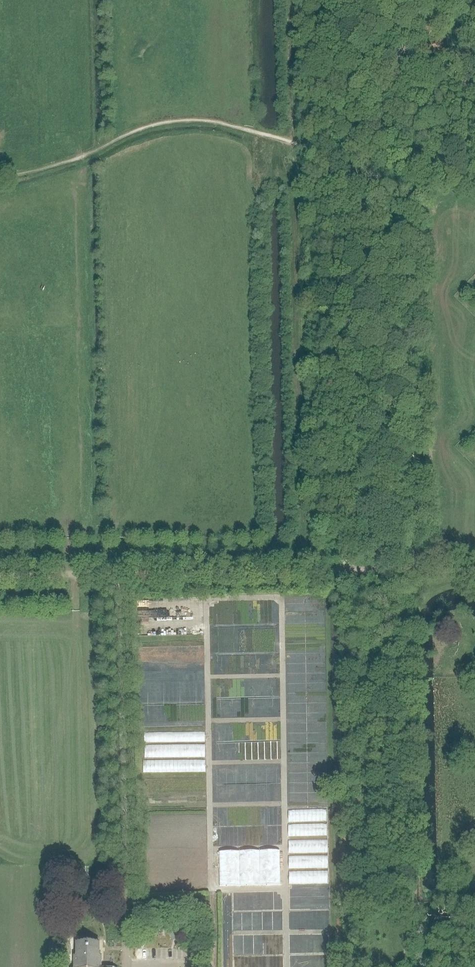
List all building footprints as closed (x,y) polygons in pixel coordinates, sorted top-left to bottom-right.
[(207,740),(207,730),(147,732),(147,742),(207,740)] [(291,837),(291,852),(330,851),(330,808),(291,809),(291,822),(291,837)] [(280,884),(279,850),(219,851),(220,885),(280,884)] [(291,867),(331,867),(331,854),(291,854),(291,867)] [(291,870),(291,883),(330,881),(329,869),(291,870)] [(101,960),(101,956),(99,956),(98,943),(76,943),(75,956),(74,956),(73,960),(73,966),(101,966),(101,960)]
